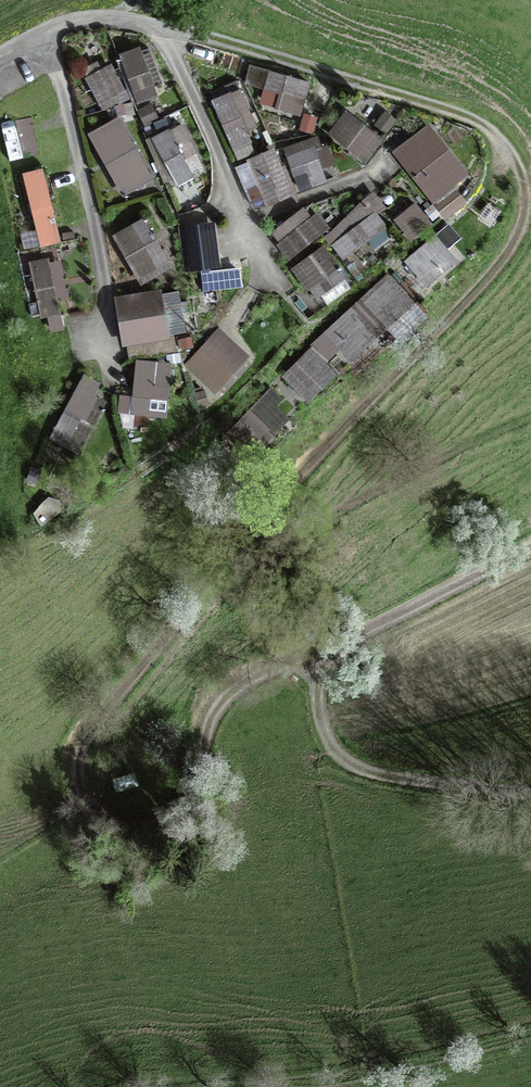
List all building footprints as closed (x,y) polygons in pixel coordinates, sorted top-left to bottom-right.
[(140,45),(119,52),(137,102),(158,94),(140,45)] [(110,63),(85,76),(102,109),(127,96),(110,63)] [(308,82),(250,64),(245,81),(279,92),(275,106),(298,113),(308,82)] [(230,90),(212,97),(233,149),(251,141),(230,90)] [(346,110),(328,132),(364,161),(382,139),(346,110)] [(119,115),(86,132),(120,196),(153,178),(119,115)] [(430,121),(392,150),(432,201),(470,172),(430,121)] [(168,127),(151,135),(177,185),(194,177),(168,127)] [(317,134),(282,147),(299,191),(328,181),(323,169),(336,164),(328,144),(322,146),(317,134)] [(273,147),(246,159),(266,206),(294,193),(273,147)] [(43,167),(22,173),(41,247),(62,242),(43,167)] [(386,206),(374,190),(325,236),(331,245),(332,244),(341,258),(386,226),(376,213),(386,206)] [(430,223),(414,202),(392,219),(408,240),(430,223)] [(303,205),(271,230),(279,240),(275,243),(288,259),(330,227),(317,210),(311,215),(303,205)] [(144,218),(113,234),(140,284),(170,268),(144,218)] [(186,232),(190,264),(213,262),(209,229),(186,232)] [(436,236),(405,261),(426,285),(456,260),(436,236)] [(323,244),(291,266),(314,299),(346,277),(323,244)] [(47,258),(30,262),(41,316),(48,315),(51,330),(62,328),(47,258)] [(388,274),(324,333),(350,361),(414,302),(388,274)] [(161,287),(114,296),(122,345),(170,336),(161,287)] [(218,328),(185,365),(216,391),(248,354),(218,328)] [(312,347),(281,375),(305,402),(336,373),(312,347)] [(170,364),(136,360),(130,412),(164,416),(170,364)] [(53,439),(79,452),(105,401),(91,394),(96,383),(85,378),(53,439)] [(270,385),(224,433),(250,458),(290,417),(278,406),(285,399),(270,385)]
